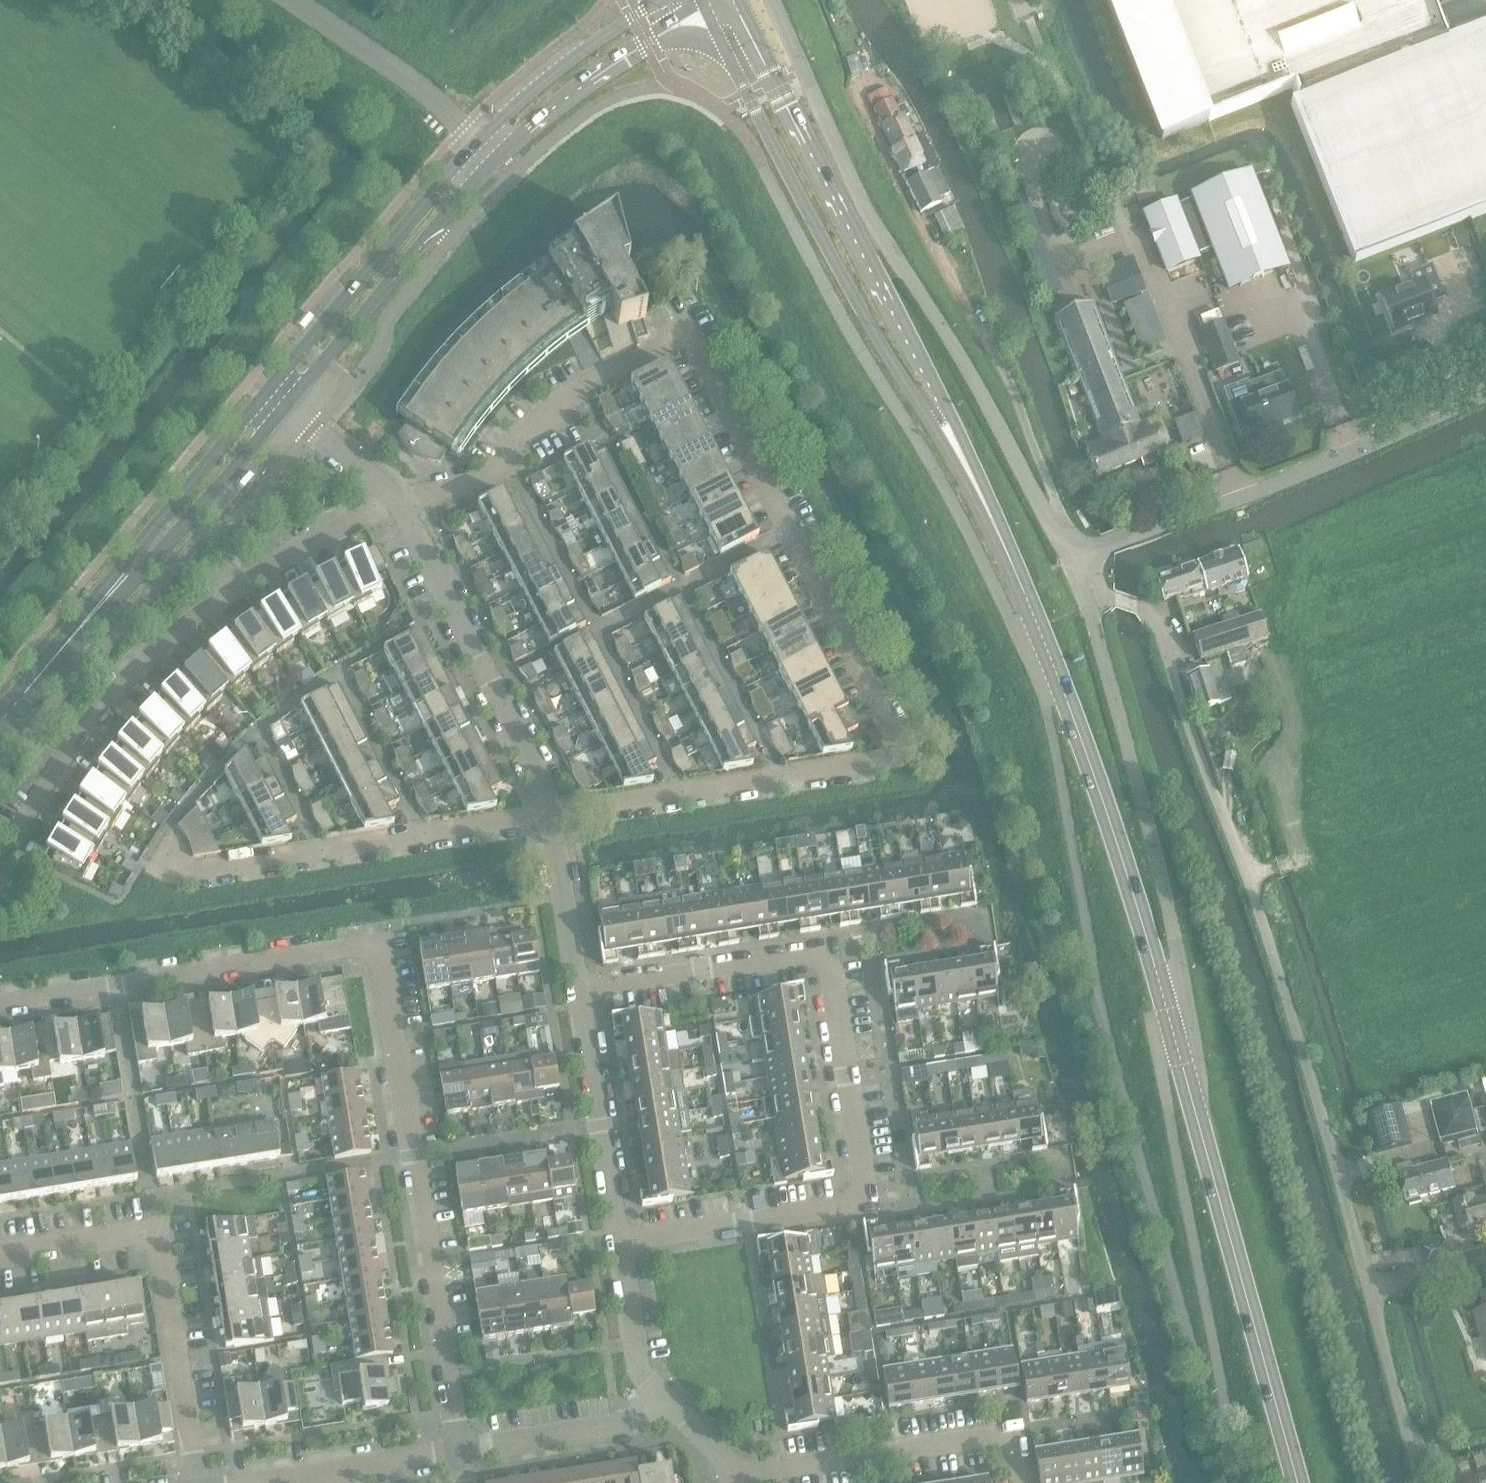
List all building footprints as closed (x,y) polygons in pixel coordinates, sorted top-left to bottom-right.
[(1166,139),(1292,89),(1297,102),(1446,43),(1432,8),(1429,0),(1111,0),(1166,139)] [(1291,105),(1354,265),(1390,251),(1485,213),(1485,27),(1446,43),(1297,102),(1291,105)] [(916,138),(904,114),(901,116),(886,89),(868,98),(893,149),(916,138)] [(916,138),(893,149),(891,150),(902,174),(926,164),(929,171),(937,168),(939,167),(924,135),(916,138)] [(937,168),(929,171),(905,182),(921,213),(942,203),(940,199),(950,193),(937,168)] [(1250,174),(1191,197),(1192,200),(1212,249),(1228,291),(1287,268),(1250,174)] [(1134,183),(1122,187),(1126,198),(1141,192),(1138,184),(1137,182),(1134,183)] [(1175,205),(1144,218),(1165,268),(1196,256),(1212,249),(1192,200),(1175,206),(1175,205)] [(964,229),(959,219),(939,228),(944,239),(964,229)] [(541,352),(565,334),(584,320),(605,307),(609,314),(610,315),(602,318),(614,358),(636,347),(635,342),(648,339),(614,222),(570,248),(576,258),(571,260),(567,254),(551,263),(555,270),(552,272),(548,275),(543,269),(526,280),(531,287),(527,289),(523,293),(518,286),(503,298),(508,305),(504,308),(500,311),(495,305),(479,319),(485,325),(482,328),(479,331),(473,325),(458,340),(463,346),(461,349),(458,352),(452,346),(438,362),(444,367),(441,371),(438,374),(432,370),(418,387),(424,392),(422,394),(404,419),(408,422),(406,425),(420,435),(420,437),(421,439),(422,441),(424,442),(427,442),(429,441),(447,452),(449,448),(453,451),(468,429),(485,408),(503,388),(521,370),(541,352)] [(1467,224),(1451,231),(1458,249),(1475,243),(1467,224)] [(1111,303),(1141,292),(1130,260),(1100,271),(1111,303)] [(1432,303),(1445,298),(1432,265),(1409,273),(1414,285),(1381,297),(1395,331),(1436,315),(1432,303)] [(1085,306),(1053,318),(1102,440),(1085,447),(1097,476),(1140,459),(1157,452),(1165,449),(1157,429),(1149,432),(1144,421),(1137,424),(1091,303),(1085,306)] [(1213,372),(1237,364),(1222,322),(1198,330),(1213,372)] [(641,402),(679,383),(668,363),(630,382),(641,402)] [(1248,381),(1224,390),(1239,433),(1250,429),(1252,435),(1299,417),(1286,384),(1285,384),(1281,373),(1249,384),(1248,381)] [(650,422),(689,402),(679,383),(641,402),(650,422)] [(660,441),(698,421),(689,402),(650,422),(660,441)] [(618,414),(613,403),(602,409),(603,413),(605,421),(618,414)] [(623,425),(618,414),(605,421),(613,430),(623,425)] [(670,460),(708,440),(698,421),(660,441),(670,460)] [(447,452),(429,441),(427,442),(424,442),(422,441),(421,439),(420,437),(420,435),(406,425),(399,435),(398,436),(399,439),(401,441),(403,444),(405,446),(407,449),(410,452),(413,454),(417,456),(420,458),(424,460),(427,461),(430,462),(434,463),(440,464),(440,463),(447,452)] [(680,479),(718,460),(708,440),(670,460),(680,479)] [(638,452),(632,442),(622,447),(625,459),(638,452)] [(614,473),(604,454),(594,459),(588,448),(563,461),(579,491),(614,473)] [(643,463),(638,452),(625,459),(632,468),(643,463)] [(1157,452),(1140,459),(1144,469),(1161,462),(1157,452)] [(690,498),(728,479),(718,460),(680,479),(690,498)] [(623,491),(614,473),(579,491),(588,509),(623,491)] [(700,518),(738,498),(728,479),(690,498),(700,518)] [(658,491),(652,480),(641,486),(645,497),(658,491)] [(552,496),(545,481),(532,488),(533,490),(534,492),(535,494),(537,496),(538,498),(542,502),(552,496)] [(632,509),(623,491),(588,509),(597,527),(632,509)] [(663,501),(658,491),(645,497),(652,507),(663,501)] [(529,517),(519,498),(508,503),(503,492),(478,505),(493,535),(529,517)] [(710,537),(748,517),(738,498),(700,518),(710,537)] [(642,527),(632,509),(597,527),(607,545),(642,527)] [(565,521),(560,512),(549,517),(552,527),(565,521)] [(503,553),(538,535),(529,517),(493,535),(503,553)] [(720,557),(758,537),(748,517),(710,537),(720,557)] [(677,529),(672,519),(661,524),(664,536),(677,529)] [(570,530),(565,521),(552,527),(559,536),(570,530)] [(651,545),(642,527),(607,545),(616,563),(651,545)] [(683,540),(677,529),(664,536),(672,545),(683,540)] [(547,553),(538,535),(503,553),(512,571),(547,553)] [(470,547),(465,537),(454,543),(457,553),(470,547)] [(660,563),(651,545),(616,563),(625,582),(660,563)] [(475,556),(470,547),(457,553),(464,562),(475,556)] [(584,557),(579,548),(568,553),(568,556),(571,564),(584,557)] [(381,591),(374,575),(386,570),(376,550),(347,563),(335,569),(355,608),(372,599),(370,596),(381,591)] [(1247,578),(1237,550),(1176,571),(1177,573),(1156,580),(1163,602),(1189,593),(1191,599),(1227,586),(1229,591),(1237,594),(1244,592),(1247,584),(1245,579),(1247,578)] [(521,589),(557,571),(547,553),(512,571),(521,589)] [(699,568),(692,554),(680,560),(684,575),(699,568)] [(740,595),(778,575),(767,555),(729,575),(740,595)] [(588,566),(584,557),(571,564),(577,572),(588,566)] [(670,582),(660,563),(625,582),(635,601),(670,582)] [(355,608),(335,569),(319,577),(306,585),(328,623),(345,613),(343,609),(351,605),(354,609),(355,608)] [(531,607),(566,589),(557,571),(521,589),(531,607)] [(489,583),(484,574),(473,579),(474,583),(474,585),(475,586),(476,589),(489,583)] [(749,614),(787,594),(778,575),(740,595),(749,614)] [(494,592),(489,583),(476,589),(478,592),(479,594),(481,596),(483,598),(494,592)] [(602,593),(597,584),(586,590),(587,593),(587,595),(589,598),(589,600),(602,593)] [(328,623),(306,585),(279,601),(303,638),(319,628),(316,624),(325,619),(327,623),(328,623)] [(714,599),(708,586),(694,593),(695,595),(696,597),(697,598),(698,600),(700,601),(701,603),(703,606),(714,599)] [(540,626),(575,607),(566,589),(531,607),(540,626)] [(607,603),(602,593),(589,600),(591,603),(592,604),(593,605),(596,608),(607,603)] [(759,633),(797,614),(787,594),(749,614),(759,633)] [(689,619),(679,600),(644,618),(654,637),(689,619)] [(303,638),(279,601),(252,619),(278,655),(293,644),(291,640),(299,635),(302,639),(303,638)] [(585,626),(575,607),(540,626),(550,644),(585,626)] [(508,619),(503,610),(492,615),(492,619),(493,622),(495,626),(508,619)] [(769,652),(807,633),(797,614),(759,633),(769,652)] [(1259,614),(1192,635),(1200,660),(1226,652),(1241,647),(1267,639),(1259,614)] [(727,626),(721,615),(711,621),(711,623),(711,624),(712,626),(712,628),(713,631),(714,632),(727,626)] [(278,655),(252,619),(237,629),(226,639),(254,673),(269,661),(266,658),(274,652),(277,656),(278,655)] [(512,629),(508,619),(495,626),(498,631),(501,634),(512,629)] [(663,656),(699,637),(689,619),(654,637),(663,656)] [(732,636),(727,626),(714,632),(715,635),(716,636),(717,638),(720,641),(721,642),(732,636)] [(394,671),(432,652),(421,632),(384,651),(394,671)] [(779,672),(817,652),(807,633),(769,652),(779,672)] [(599,654),(594,644),(589,635),(554,653),(564,672),(599,654)] [(708,656),(699,637),(663,656),(673,674),(708,656)] [(254,673),(226,639),(201,659),(230,692),(245,680),(242,676),(250,670),(253,674),(254,673)] [(631,649),(626,640),(615,645),(616,648),(616,651),(617,653),(618,656),(631,649)] [(527,656),(520,644),(509,649),(510,652),(511,655),(511,656),(512,660),(514,663),(527,656)] [(1241,647),(1226,652),(1231,669),(1246,664),(1241,647)] [(636,658),(631,649),(618,656),(619,657),(621,660),(622,661),(625,664),(636,658)] [(404,691),(442,671),(432,652),(394,671),(404,691)] [(789,691),(827,671),(817,652),(779,672),(789,691)] [(573,690),(608,672),(599,654),(564,672),(573,690)] [(746,664),(741,654),(730,659),(731,661),(731,664),(732,666),(733,669),(733,671),(746,664)] [(682,692),(717,674),(708,656),(673,674),(682,692)] [(230,692),(201,659),(187,671),(177,681),(208,713),(222,699),(219,696),(226,690),(229,693),(230,692)] [(752,675),(746,664),(733,671),(734,672),(736,675),(737,676),(739,678),(741,680),(752,675)] [(537,677),(531,665),(518,671),(519,674),(520,676),(522,677),(525,681),(527,683),(537,677)] [(309,670),(296,679),(302,687),(306,684),(310,681),(314,678),(309,670)] [(414,710),(452,690),(442,671),(404,691),(414,710)] [(799,710),(837,691),(827,671),(789,691),(799,710)] [(582,708),(618,690),(608,672),(573,690),(582,708)] [(371,683),(365,673),(355,678),(355,680),(355,682),(356,684),(356,685),(357,688),(358,690),(371,683)] [(727,692),(717,674),(682,692),(691,710),(727,692)] [(650,685),(645,676),(634,682),(634,686),(635,687),(636,690),(637,692),(650,685)] [(208,713),(177,681),(155,704),(187,734),(200,720),(197,717),(204,710),(207,713),(208,713)] [(376,694),(371,683),(358,690),(360,693),(361,694),(362,695),(366,699),(376,694)] [(654,695),(650,685),(637,692),(637,693),(639,696),(640,697),(643,700),(654,695)] [(311,726),(349,707),(339,687),(336,688),(301,706),(311,726)] [(424,729),(461,710),(452,690),(414,710),(424,729)] [(592,726),(627,708),(618,690),(582,708),(592,726)] [(809,729),(847,710),(837,691),(799,710),(809,729)] [(550,702),(545,692),(534,698),(535,700),(535,704),(536,707),(537,708),(550,702)] [(727,692),(691,710),(701,728),(736,710),(727,692)] [(766,703),(761,692),(750,698),(750,699),(751,703),(751,705),(752,708),(753,709),(766,703)] [(555,711),(550,702),(537,708),(539,711),(540,712),(542,715),(544,717),(555,711)] [(772,713),(766,703),(753,709),(754,711),(756,713),(757,715),(759,717),(761,719),(772,713)] [(187,734),(155,704),(142,717),(133,728),(167,756),(179,742),(176,739),(182,732),(186,735),(187,734)] [(1235,704),(1200,715),(1215,760),(1242,751),(1250,749),(1248,744),(1235,704)] [(321,746),(359,726),(349,707),(311,726),(321,746)] [(636,726),(627,708),(592,726),(601,744),(636,726)] [(434,748),(471,729),(461,710),(424,729),(434,748)] [(745,728),(736,710),(701,728),(710,746),(745,728)] [(844,736),(855,731),(857,730),(847,710),(809,729),(822,756),(852,751),(844,736)] [(391,722),(385,711),(375,717),(375,718),(375,720),(376,724),(376,725),(378,728),(391,722)] [(668,722),(664,712),(652,718),(653,720),(653,723),(655,727),(655,728),(668,722)] [(396,732),(391,722),(378,728),(379,731),(380,733),(381,734),(384,737),(385,738),(396,732)] [(673,731),(668,722),(655,728),(657,731),(658,732),(662,737),(673,731)] [(331,765),(369,745),(359,726),(321,746),(331,765)] [(646,744),(636,726),(601,744),(610,762),(646,744)] [(167,756),(133,728),(112,753),(147,780),(159,765),(155,762),(163,754),(166,757),(167,756)] [(288,738),(283,728),(272,733),(273,735),(273,739),(274,740),(275,743),(275,745),(288,738)] [(745,753),(755,747),(745,728),(710,746),(723,772),(752,767),(745,753)] [(443,767),(481,748),(471,729),(434,748),(443,767)] [(569,738),(564,729),(553,734),(553,738),(554,740),(554,741),(556,745),(569,738)] [(786,741),(780,730),(770,736),(770,737),(771,741),(771,743),(772,746),(773,747),(786,741)] [(294,749),(288,738),(275,745),(276,746),(278,749),(279,750),(282,753),(283,754),(294,749)] [(573,747),(569,738),(556,745),(556,746),(558,749),(562,753),(573,747)] [(791,751),(786,741),(773,747),(774,749),(775,752),(777,753),(779,755),(780,757),(791,751)] [(211,742),(203,750),(205,752),(215,761),(223,753),(211,742)] [(645,769),(655,763),(646,744),(610,762),(624,788),(653,783),(645,769)] [(341,784),(379,765),(369,745),(331,765),(341,784)] [(453,787),(491,767),(481,748),(443,767),(453,787)] [(687,758),(682,749),(671,754),(672,758),(672,760),(673,763),(674,764),(687,758)] [(410,760),(405,750),(394,755),(395,757),(395,760),(396,762),(397,765),(397,767),(410,760)] [(205,752),(197,760),(207,771),(210,768),(213,764),(216,761),(215,761),(205,752)] [(137,786),(143,778),(146,781),(147,780),(112,753),(101,767),(93,779),(129,804),(140,788),(137,786)] [(238,801),(276,781),(266,761),(253,768),(245,753),(225,774),(238,801)] [(692,767),(687,758),(674,764),(675,766),(677,769),(678,770),(681,773),(692,767)] [(416,771),(410,760),(397,767),(399,770),(400,771),(401,772),(404,775),(405,776),(416,771)] [(351,803),(388,784),(379,765),(341,784),(351,803)] [(587,774),(583,765),(572,771),(572,775),(573,776),(573,778),(574,781),(587,774)] [(308,777),(302,766),(292,772),(293,777),(293,779),(294,782),(295,783),(308,777)] [(488,794),(499,789),(501,787),(491,767),(453,787),(467,813),(496,809),(488,794)] [(592,784),(587,774),(574,781),(575,782),(577,785),(578,786),(581,789),(592,784)] [(313,787),(308,777),(295,783),(296,785),(298,788),(299,789),(303,793),(313,787)] [(119,810),(125,802),(128,805),(129,804),(93,779),(75,806),(112,829),(123,813),(119,810)] [(248,820),(286,800),(276,781),(238,801),(248,820)] [(386,811),(396,805),(399,804),(388,784),(351,803),(365,830),(393,825),(386,811)] [(430,799),(425,788),(414,794),(415,796),(415,799),(415,800),(416,804),(417,805),(430,799)] [(176,790),(171,797),(179,803),(181,801),(183,799),(185,797),(176,790)] [(436,809),(430,799),(417,805),(418,807),(420,809),(422,812),(424,813),(425,815),(436,809)] [(283,827),(294,822),(296,821),(286,800),(248,820),(262,847),(291,842),(283,827)] [(328,815),(322,805),(312,810),(312,812),(312,814),(313,818),(315,822),(328,815)] [(103,836),(108,828),(112,830),(112,829),(75,806),(66,821),(59,833),(97,855),(106,838),(103,836)] [(184,836),(202,819),(196,808),(177,827),(184,836)] [(160,809),(152,820),(162,827),(167,820),(169,818),(169,817),(160,809)] [(333,826),(328,815),(315,822),(317,825),(320,828),(322,831),(333,826)] [(212,838),(202,819),(184,836),(190,847),(212,838)] [(958,820),(953,828),(960,833),(966,825),(958,820)] [(87,862),(92,854),(96,856),(97,855),(59,833),(43,863),(82,882),(91,864),(87,862)] [(220,853),(212,838),(190,847),(193,858),(220,853)] [(975,906),(970,872),(966,873),(964,856),(943,859),(948,896),(958,894),(960,908),(975,906)] [(685,858),(673,860),(675,872),(687,870),(685,858)] [(128,859),(122,869),(131,874),(132,872),(133,870),(134,869),(135,868),(136,867),(136,866),(137,865),(128,859)] [(948,896),(943,859),(923,862),(930,913),(941,911),(938,897),(948,896)] [(930,913),(923,862),(903,865),(908,902),(918,900),(920,915),(930,913)] [(908,902),(903,865),(881,869),(890,919),(900,918),(898,904),(908,902)] [(890,919),(881,869),(862,872),(868,909),(878,907),(880,921),(890,919)] [(868,909),(862,872),(842,875),(850,926),(860,924),(858,910),(868,909)] [(850,926),(842,875),(821,878),(828,915),(837,913),(840,927),(850,926)] [(828,915),(821,878),(802,882),(810,932),(820,931),(818,917),(828,915)] [(597,880),(591,881),(593,894),(599,893),(597,880)] [(810,932),(802,882),(781,885),(787,922),(797,920),(799,934),(810,932)] [(113,885),(109,894),(118,899),(123,889),(113,885)] [(787,922),(781,885),(761,888),(769,939),(779,937),(777,923),(787,922)] [(769,939),(761,888),(741,891),(746,928),(756,927),(759,941),(769,939)] [(746,928),(741,891),(720,895),(729,945),(739,944),(737,930),(746,928)] [(666,941),(661,904),(658,892),(638,895),(640,908),(648,958),(658,957),(656,943),(666,941)] [(648,958),(640,908),(638,895),(617,899),(619,911),(626,948),(635,946),(638,960),(648,958)] [(729,945),(720,895),(700,898),(706,935),(716,933),(718,947),(729,945)] [(706,935),(700,898),(680,901),(688,952),(698,950),(696,936),(706,935)] [(688,952),(680,901),(661,904),(666,941),(676,940),(678,954),(688,952)] [(626,948),(619,911),(598,914),(601,932),(598,932),(603,966),(618,963),(616,949),(626,948)] [(511,940),(517,978),(540,974),(534,936),(518,938),(517,929),(511,930),(512,939),(511,940)] [(517,978),(511,940),(512,939),(511,930),(487,934),(494,982),(517,978)] [(494,982),(487,934),(464,937),(472,985),(494,982)] [(472,985),(464,937),(442,941),(450,989),(472,985)] [(450,989),(442,941),(419,945),(427,993),(450,989)] [(999,978),(994,948),(979,950),(980,961),(971,962),(977,999),(998,996),(995,979),(999,978)] [(977,999),(971,962),(950,966),(956,1003),(977,999)] [(915,1009),(909,972),(900,974),(898,963),(883,966),(888,996),(892,996),(897,1024),(917,1020),(915,1009)] [(956,1003),(950,966),(930,969),(936,1006),(956,1003)] [(936,1006),(930,969),(909,972),(915,1009),(936,1006)] [(351,1030),(344,988),(320,992),(319,985),(297,988),(303,1026),(318,1023),(320,1035),(351,1030)] [(794,1003),(805,1001),(803,986),(772,991),(773,994),(755,997),(759,1018),(796,1012),(794,1003)] [(303,1026),(297,988),(274,992),(276,999),(265,1001),(272,1043),(276,1042),(286,1050),(303,1026)] [(272,1043),(265,1001),(254,1003),(253,995),(230,999),(237,1037),(259,1054),(269,1044),(272,1043)] [(544,998),(521,1001),(522,1013),(533,1011),(546,1009),(544,998)] [(237,1037),(230,999),(208,1002),(209,1010),(198,1012),(205,1054),(223,1051),(222,1039),(237,1037)] [(721,1000),(712,1002),(713,1010),(722,1009),(721,1000)] [(495,1005),(482,1007),(484,1019),(489,1018),(497,1016),(495,1005)] [(205,1054),(198,1012),(188,1013),(186,1006),(164,1009),(170,1047),(185,1045),(187,1057),(205,1054)] [(170,1047),(164,1009),(142,1013),(143,1021),(131,1023),(138,1065),(157,1062),(155,1050),(170,1047)] [(663,1033),(660,1013),(642,1015),(642,1012),(611,1017),(614,1032),(624,1030),(626,1039),(663,1033)] [(796,1012),(759,1018),(749,1019),(753,1039),(762,1038),(799,1032),(796,1012)] [(454,1014),(431,1017),(432,1023),(432,1027),(433,1027),(456,1023),(454,1016),(454,1014)] [(465,1014),(454,1016),(456,1023),(466,1022),(465,1014)] [(524,1018),(525,1026),(525,1029),(549,1025),(547,1014),(524,1018)] [(524,1018),(512,1020),(513,1028),(525,1026),(524,1018)] [(116,1052),(112,1026),(100,1028),(99,1020),(76,1023),(82,1062),(105,1058),(104,1054),(116,1052)] [(501,1021),(481,1025),(482,1037),(503,1033),(501,1021)] [(82,1062),(76,1023),(54,1027),(55,1035),(44,1037),(49,1063),(59,1062),(60,1065),(82,1062)] [(710,1036),(708,1026),(698,1027),(699,1038),(710,1036)] [(467,1027),(455,1029),(458,1043),(470,1041),(467,1027)] [(49,1063),(44,1037),(33,1038),(32,1030),(10,1034),(16,1072),(31,1070),(33,1082),(52,1079),(49,1063)] [(433,1032),(434,1037),(434,1038),(435,1043),(446,1042),(444,1030),(433,1032)] [(802,1052),(799,1032),(762,1038),(765,1058),(802,1052)] [(666,1053),(663,1033),(626,1039),(629,1059),(666,1053)] [(10,1034),(0,1036),(0,1087),(5,1087),(3,1075),(16,1072),(10,1034)] [(727,1044),(725,1034),(716,1035),(717,1045),(727,1044)] [(975,1053),(973,1043),(963,1044),(965,1055),(975,1053)] [(728,1054),(727,1044),(717,1045),(719,1056),(728,1054)] [(965,1055),(963,1044),(953,1046),(955,1056),(965,1055)] [(944,1058),(943,1048),(932,1049),(934,1060),(944,1058)] [(1041,1048),(1032,1050),(1034,1060),(1043,1059),(1041,1048)] [(629,1059),(632,1080),(669,1074),(681,1072),(678,1051),(666,1053),(629,1059)] [(806,1073),(802,1052),(765,1058),(769,1079),(806,1073)] [(538,1101),(532,1062),(531,1054),(508,1057),(515,1105),(538,1101)] [(907,1054),(898,1055),(900,1065),(904,1064),(909,1064),(907,1054)] [(998,1066),(988,1067),(990,1081),(1010,1077),(1006,1054),(996,1056),(998,1066)] [(998,1066),(996,1056),(986,1057),(988,1067),(998,1066)] [(515,1105),(508,1057),(485,1061),(492,1108),(515,1105)] [(714,1067),(713,1057),(703,1058),(704,1068),(714,1067)] [(988,1067),(986,1057),(976,1059),(978,1069),(988,1067)] [(308,1059),(284,1063),(286,1077),(311,1073),(308,1059)] [(559,1088),(557,1079),(554,1059),(532,1062),(538,1101),(545,1100),(543,1090),(559,1088)] [(492,1108),(485,1061),(462,1065),(469,1112),(492,1108)] [(957,1072),(955,1062),(945,1064),(947,1074),(957,1072)] [(947,1074),(945,1064),(935,1066),(937,1076),(947,1074)] [(469,1112),(462,1065),(439,1068),(446,1116),(469,1112)] [(252,1076),(251,1067),(241,1068),(243,1077),(252,1076)] [(716,1077),(714,1067),(704,1068),(706,1079),(716,1077)] [(243,1077),(241,1068),(231,1069),(232,1079),(243,1077)] [(361,1093),(358,1073),(321,1079),(324,1099),(361,1093)] [(809,1093),(806,1073),(769,1079),(772,1099),(809,1093)] [(673,1094),(669,1074),(632,1080),(636,1100),(673,1094)] [(733,1085),(732,1074),(722,1076),(724,1086),(733,1085)] [(187,1086),(185,1077),(175,1078),(177,1088),(187,1086)] [(177,1088),(175,1078),(165,1080),(166,1089),(177,1088)] [(256,1092),(255,1082),(245,1083),(246,1093),(256,1092)] [(246,1093),(245,1083),(235,1085),(236,1095),(246,1093)] [(735,1095),(733,1085),(724,1086),(725,1097),(735,1095)] [(216,1099),(214,1089),(204,1090),(206,1100),(216,1099)] [(1047,1149),(1042,1119),(1038,1120),(1033,1089),(1013,1092),(1015,1106),(1021,1143),(1030,1141),(1032,1152),(1047,1149)] [(206,1100),(204,1090),(194,1092),(196,1102),(206,1100)] [(684,1092),(673,1094),(636,1100),(639,1120),(687,1113),(684,1092)] [(89,1103),(87,1093),(77,1095),(79,1104),(89,1103)] [(364,1113),(361,1093),(324,1099),(327,1119),(364,1113)] [(809,1093),(772,1099),(763,1101),(767,1121),(775,1120),(812,1114),(809,1093)] [(54,1095),(41,1097),(43,1110),(56,1108),(54,1095)] [(176,1105),(174,1095),(164,1096),(166,1107),(176,1105)] [(301,1103),(300,1095),(288,1097),(289,1105),(301,1103)] [(166,1107),(164,1096),(154,1098),(156,1108),(166,1107)] [(721,1107),(719,1097),(709,1099),(711,1109),(721,1107)] [(1056,1102),(1046,1106),(1050,1116),(1060,1112),(1056,1102)] [(303,1110),(301,1103),(289,1105),(290,1112),(303,1110)] [(115,1115),(114,1106),(113,1105),(103,1106),(105,1116),(115,1115)] [(105,1116),(103,1106),(93,1108),(94,1118),(105,1116)] [(1021,1143),(1015,1106),(994,1109),(1000,1146),(1021,1143)] [(538,1107),(530,1108),(532,1118),(540,1117),(538,1107)] [(723,1118),(721,1107),(711,1109),(712,1119),(723,1118)] [(1402,1107),(1367,1117),(1378,1156),(1413,1146),(1402,1107)] [(1000,1146),(994,1109),(974,1112),(980,1149),(1000,1146)] [(74,1121),(73,1111),(63,1113),(64,1123),(74,1121)] [(980,1149),(974,1112),(953,1116),(959,1153),(980,1149)] [(64,1123),(63,1113),(52,1115),(54,1125),(64,1123)] [(367,1133),(364,1113),(327,1119),(331,1139),(367,1133)] [(690,1133),(687,1113),(639,1120),(642,1141),(679,1135),(690,1133)] [(820,1163),(815,1134),(812,1114),(775,1120),(782,1160),(771,1162),(775,1186),(785,1184),(785,1181),(802,1178),(803,1181),(833,1177),(831,1162),(820,1163)] [(740,1126),(738,1115),(728,1117),(730,1127),(740,1126)] [(959,1153),(953,1116),(933,1119),(939,1156),(959,1153)] [(34,1128),(33,1118),(23,1119),(24,1129),(34,1128)] [(24,1129),(23,1119),(12,1121),(14,1131),(24,1129)] [(939,1156),(933,1119),(912,1122),(915,1140),(912,1140),(916,1170),(931,1168),(930,1157),(939,1156)] [(279,1159),(273,1122),(273,1121),(211,1131),(217,1169),(279,1159)] [(742,1135),(740,1126),(730,1127),(732,1137),(742,1135)] [(217,1169),(211,1131),(191,1134),(197,1172),(217,1169)] [(370,1153),(367,1133),(331,1139),(334,1159),(370,1153)] [(197,1172),(191,1134),(171,1138),(177,1175),(197,1172)] [(307,1143),(306,1135),(295,1137),(296,1145),(307,1143)] [(689,1196),(682,1155),(679,1135),(642,1141),(650,1191),(640,1192),(642,1207),(672,1203),(672,1199),(689,1196)] [(728,1149),(726,1137),(715,1139),(717,1150),(728,1149)] [(177,1175),(171,1138),(151,1141),(157,1179),(177,1175)] [(309,1151),(307,1143),(296,1145),(297,1152),(309,1151)] [(137,1182),(131,1144),(111,1147),(117,1185),(137,1182)] [(117,1185),(111,1147),(90,1151),(96,1188),(117,1185)] [(729,1158),(728,1149),(717,1150),(719,1160),(729,1158)] [(96,1188),(90,1151),(70,1154),(76,1192),(96,1188)] [(754,1153),(744,1154),(744,1155),(745,1155),(746,1165),(755,1164),(754,1153)] [(76,1192),(70,1154),(50,1157),(56,1195),(76,1192)] [(554,1201),(548,1163),(546,1154),(523,1158),(531,1205),(554,1201)] [(746,1165),(745,1155),(744,1155),(735,1156),(736,1167),(746,1166),(746,1165)] [(56,1195),(50,1157),(29,1160),(35,1198),(56,1195)] [(531,1205),(523,1158),(501,1161),(508,1209),(531,1205)] [(35,1198),(29,1160),(9,1164),(15,1202),(35,1198)] [(575,1189),(573,1180),(570,1160),(548,1163),(554,1201),(561,1200),(559,1191),(575,1189)] [(508,1209),(501,1161),(478,1165),(485,1213),(508,1209)] [(1455,1189),(1448,1163),(1413,1172),(1411,1164),(1395,1168),(1405,1202),(1455,1189)] [(9,1164),(0,1165),(0,1204),(15,1202),(9,1164)] [(485,1213),(478,1165),(455,1169),(463,1216),(485,1213)] [(367,1194),(363,1173),(326,1179),(330,1199),(367,1194)] [(300,1192),(298,1184),(286,1186),(287,1194),(300,1192)] [(1079,1221),(1074,1190),(1059,1193),(1060,1204),(1051,1205),(1057,1242),(1078,1239),(1075,1221),(1079,1221)] [(370,1214),(367,1194),(330,1199),(333,1220),(370,1214)] [(1473,1202),(1472,1197),(1453,1202),(1461,1231),(1479,1226),(1485,1224),(1485,1199),(1473,1202)] [(1057,1242),(1051,1205),(1031,1208),(1037,1245),(1057,1242)] [(1037,1245),(1031,1208),(1011,1212),(1018,1258),(1039,1255),(1037,1245)] [(1018,1258),(1011,1212),(990,1215),(996,1252),(998,1261),(1018,1258)] [(373,1234),(370,1214),(333,1220),(336,1240),(373,1234)] [(996,1252),(990,1215),(970,1218),(976,1255),(996,1252)] [(305,1224),(304,1216),(291,1218),(292,1226),(305,1224)] [(259,1239),(256,1218),(206,1226),(209,1247),(247,1240),(259,1239)] [(949,1221),(955,1259),(957,1271),(978,1267),(976,1255),(970,1218),(949,1221)] [(955,1259),(949,1221),(929,1225),(935,1262),(955,1259)] [(894,1268),(888,1231),(879,1233),(877,1222),(862,1225),(867,1255),(871,1254),(873,1272),(894,1268)] [(288,1234),(287,1224),(276,1226),(278,1236),(288,1234)] [(306,1233),(305,1224),(292,1226),(294,1235),(306,1233)] [(581,1224),(568,1226),(570,1236),(582,1234),(581,1224)] [(935,1262),(929,1225),(908,1228),(914,1265),(935,1262)] [(914,1265),(908,1228),(888,1231),(894,1268),(896,1279),(916,1276),(914,1265)] [(560,1238),(558,1230),(547,1231),(549,1240),(560,1238)] [(819,1256),(816,1232),(804,1234),(805,1237),(788,1240),(787,1237),(757,1242),(759,1257),(770,1255),(771,1264),(808,1258),(819,1256)] [(290,1245),(288,1234),(278,1236),(280,1246),(290,1245)] [(373,1234),(336,1240),(339,1260),(376,1254),(373,1234)] [(537,1242),(536,1234),(525,1235),(526,1243),(537,1242)] [(485,1238),(467,1241),(468,1252),(469,1252),(480,1250),(487,1249),(485,1238)] [(502,1247),(501,1239),(490,1241),(491,1249),(502,1247)] [(583,1239),(570,1242),(572,1256),(586,1254),(583,1239)] [(250,1261),(247,1240),(209,1247),(212,1267),(250,1261)] [(847,1241),(844,1244),(845,1253),(848,1252),(857,1251),(855,1240),(847,1241)] [(561,1251),(560,1243),(549,1245),(550,1252),(561,1251)] [(538,1255),(537,1247),(526,1248),(527,1256),(538,1255)] [(516,1258),(515,1250),(503,1252),(492,1254),(493,1262),(516,1258)] [(859,1261),(857,1251),(848,1252),(849,1263),(859,1261)] [(379,1274),(376,1254),(339,1260),(342,1280),(379,1274)] [(312,1265),(310,1256),(298,1258),(299,1267),(312,1265)] [(482,1264),(480,1256),(475,1257),(469,1258),(470,1262),(471,1266),(482,1264)] [(812,1278),(808,1258),(771,1264),(775,1284),(812,1278)] [(265,1279),(262,1259),(250,1261),(212,1267),(216,1288),(254,1281),(265,1279)] [(295,1275),(293,1264),(283,1266),(285,1276),(295,1275)] [(313,1273),(312,1265),(299,1267),(300,1275),(313,1273)] [(383,1294),(379,1274),(342,1280),(345,1300),(383,1294)] [(297,1285),(295,1275),(285,1276),(286,1287),(297,1285)] [(823,1276),(812,1278),(775,1284),(778,1305),(815,1299),(826,1297),(823,1276)] [(574,1326),(568,1288),(566,1279),(544,1283),(551,1330),(574,1326)] [(257,1302),(254,1281),(216,1288),(219,1308),(257,1302)] [(864,1291),(862,1281),(852,1282),(853,1293),(864,1291)] [(551,1330),(544,1283),(521,1287),(528,1333),(551,1330)] [(595,1314),(592,1293),(590,1284),(568,1288),(574,1326),(581,1325),(580,1316),(595,1314)] [(146,1323),(141,1292),(140,1285),(79,1295),(85,1333),(87,1342),(129,1336),(128,1326),(146,1323)] [(528,1333),(521,1287),(498,1290),(506,1337),(528,1333)] [(1056,1299),(1054,1289),(1044,1291),(1046,1301),(1056,1299)] [(506,1337),(498,1290),(475,1294),(482,1340),(506,1337)] [(865,1301),(864,1291),(853,1293),(855,1303),(865,1301)] [(1046,1301),(1044,1291),(1034,1292),(1036,1302),(1046,1301)] [(1479,1295),(1483,1311),(1474,1313),(1485,1356),(1485,1293),(1479,1295)] [(386,1315),(383,1294),(345,1300),(349,1321),(386,1315)] [(85,1333),(79,1295),(59,1298),(65,1336),(85,1333)] [(1015,1306),(1014,1296),(1003,1298),(1005,1307),(1015,1306)] [(318,1305),(317,1297),(304,1298),(306,1307),(318,1305)] [(65,1336),(59,1298),(38,1302),(44,1340),(65,1336)] [(1005,1307),(1003,1298),(993,1299),(995,1309),(1005,1307)] [(818,1319),(815,1299),(778,1305),(781,1325),(818,1319)] [(1092,1299),(1080,1301),(1082,1313),(1094,1312),(1092,1299)] [(269,1300),(257,1302),(219,1308),(222,1329),(260,1322),(272,1321),(269,1300)] [(44,1340),(38,1302),(18,1305),(24,1343),(44,1340)] [(974,1312),(973,1303),(962,1304),(964,1314),(974,1312)] [(1070,1303),(1060,1304),(1063,1319),(1072,1317),(1070,1303)] [(964,1314),(962,1304),(952,1306),(954,1316),(964,1314)] [(18,1305),(0,1308),(0,1325),(3,1346),(24,1343),(18,1305)] [(302,1316),(300,1305),(290,1306),(291,1317),(302,1316)] [(320,1313),(318,1305),(306,1307),(307,1315),(320,1313)] [(1052,1306),(1040,1308),(1042,1320),(1054,1318),(1052,1306)] [(933,1319),(932,1309),(921,1311),(923,1321),(933,1319)] [(888,1311),(873,1314),(876,1328),(891,1326),(888,1311)] [(923,1321),(921,1311),(911,1312),(913,1322),(923,1321)] [(389,1335),(386,1315),(349,1321),(352,1341),(389,1335)] [(999,1321),(998,1315),(985,1317),(986,1323),(999,1321)] [(303,1326),(302,1316),(291,1317),(293,1327),(303,1326)] [(829,1317),(818,1319),(781,1325),(784,1345),(832,1338),(829,1317)] [(986,1323),(985,1317),(972,1319),(973,1325),(986,1323)] [(275,1341),(272,1321),(260,1322),(222,1329),(226,1349),(275,1341)] [(870,1332),(869,1322),(858,1323),(860,1333),(870,1332)] [(956,1328),(955,1322),(941,1324),(942,1330),(956,1328)] [(942,1330),(941,1324),(928,1326),(929,1332),(942,1330)] [(913,1335),(912,1328),(898,1331),(899,1337),(913,1335)] [(899,1337),(898,1331),(884,1333),(885,1339),(899,1337)] [(872,1342),(870,1332),(860,1333),(862,1343),(872,1342)] [(392,1355),(389,1335),(352,1341),(355,1361),(381,1357),(392,1355)] [(325,1345),(323,1337),(311,1339),(312,1347),(325,1345)] [(1079,1338),(1075,1338),(1076,1339),(1077,1349),(1081,1349),(1084,1348),(1083,1337),(1079,1338)] [(835,1358),(832,1338),(784,1345),(788,1366),(825,1360),(835,1358)] [(1101,1346),(1103,1356),(1108,1390),(1129,1386),(1122,1342),(1101,1346)] [(1038,1344),(1035,1344),(1037,1355),(1044,1354),(1042,1343),(1038,1344)] [(306,1356),(304,1345),(290,1347),(292,1358),(306,1356)] [(326,1354),(325,1345),(312,1347),(314,1355),(326,1354)] [(1081,1349),(1077,1349),(1079,1359),(1082,1359),(1088,1393),(1108,1390),(1103,1356),(1101,1346),(1084,1348),(1081,1349)] [(1067,1396),(1062,1362),(1060,1351),(1044,1354),(1037,1355),(1038,1366),(1041,1366),(1047,1400),(1067,1396)] [(141,1362),(140,1352),(130,1354),(131,1364),(141,1362)] [(1018,1388),(1013,1352),(991,1356),(997,1391),(1018,1388)] [(131,1364),(130,1354),(120,1356),(121,1365),(131,1364)] [(229,1355),(218,1356),(219,1357),(220,1366),(230,1365),(229,1355)] [(905,1362),(903,1362),(904,1370),(910,1405),(932,1402),(926,1366),(925,1359),(923,1359),(921,1357),(917,1356),(910,1358),(907,1359),(905,1362)] [(997,1391),(991,1356),(969,1359),(975,1395),(997,1391)] [(399,1396),(396,1380),(385,1381),(381,1357),(355,1361),(347,1362),(349,1374),(337,1376),(342,1406),(363,1402),(365,1410),(389,1406),(388,1398),(399,1396)] [(101,1369),(99,1359),(89,1361),(91,1370),(101,1369)] [(975,1395),(969,1359),(948,1363),(953,1398),(975,1395)] [(1088,1393),(1082,1359),(1079,1359),(1062,1362),(1067,1396),(1088,1393)] [(828,1380),(825,1360),(788,1366),(791,1386),(828,1380)] [(91,1370),(89,1361),(79,1362),(81,1372),(91,1370)] [(877,1373),(875,1362),(865,1364),(867,1374),(877,1373)] [(953,1398),(948,1363),(926,1366),(932,1402),(953,1398)] [(162,1365),(149,1367),(151,1376),(163,1374),(162,1365)] [(60,1375),(59,1366),(49,1367),(50,1377),(60,1375)] [(1041,1366),(1038,1366),(1021,1369),(1027,1403),(1047,1400),(1041,1366)] [(50,1377),(49,1367),(39,1369),(40,1378),(50,1377)] [(298,1413),(293,1386),(288,1387),(285,1372),(271,1367),(264,1387),(259,1388),(265,1426),(287,1422),(286,1415),(298,1413)] [(910,1405),(904,1370),(883,1373),(888,1409),(910,1405)] [(20,1382),(18,1372),(8,1374),(10,1383),(20,1382)] [(878,1383),(877,1373),(867,1374),(868,1385),(878,1383)] [(8,1374),(0,1375),(0,1385),(10,1383),(8,1374)] [(134,1409),(140,1446),(162,1443),(161,1435),(173,1433),(166,1391),(163,1374),(151,1376),(154,1393),(147,1394),(149,1406),(134,1409)] [(265,1426),(259,1388),(244,1391),(242,1379),(223,1382),(229,1424),(241,1422),(242,1430),(265,1426)] [(75,1380),(61,1382),(63,1394),(77,1392),(75,1380)] [(831,1401),(828,1380),(791,1386),(794,1407),(831,1401)] [(116,1443),(117,1450),(140,1446),(134,1409),(122,1411),(120,1399),(99,1402),(101,1417),(105,1444),(116,1443)] [(834,1421),(831,1401),(794,1407),(796,1416),(785,1417),(787,1432),(818,1427),(817,1424),(834,1421)] [(1130,1423),(1137,1422),(1136,1411),(1129,1412),(1130,1423)] [(39,1455),(34,1425),(35,1425),(33,1413),(14,1416),(16,1428),(1,1430),(7,1468),(29,1464),(28,1457),(39,1455)] [(105,1444),(101,1417),(90,1419),(90,1416),(67,1419),(73,1457),(96,1454),(95,1446),(105,1444)] [(73,1457),(67,1419),(35,1425),(34,1425),(39,1455),(50,1453),(51,1461),(73,1457)] [(1143,1475),(1137,1439),(1117,1442),(1122,1478),(1126,1478),(1143,1475)] [(1117,1442),(1096,1446),(1102,1482),(1127,1482),(1126,1478),(1122,1478),(1117,1442)] [(1096,1446),(1076,1449),(1082,1482),(1102,1482),(1096,1446)] [(1076,1449),(1056,1452),(1061,1482),(1082,1482),(1076,1449)] [(1056,1452),(1035,1456),(1040,1482),(1061,1482),(1056,1452)] [(630,1475),(628,1465),(608,1468),(610,1482),(631,1482),(630,1475)] [(608,1468),(587,1472),(589,1482),(610,1482),(608,1468)] [(671,1482),(669,1469),(630,1475),(631,1482),(671,1482)] [(587,1472),(567,1475),(568,1482),(589,1482),(587,1472)] [(567,1475),(547,1478),(547,1482),(568,1482),(567,1475)] [(1478,1477),(1479,1482),(1485,1482),(1485,1475),(1478,1477)]
